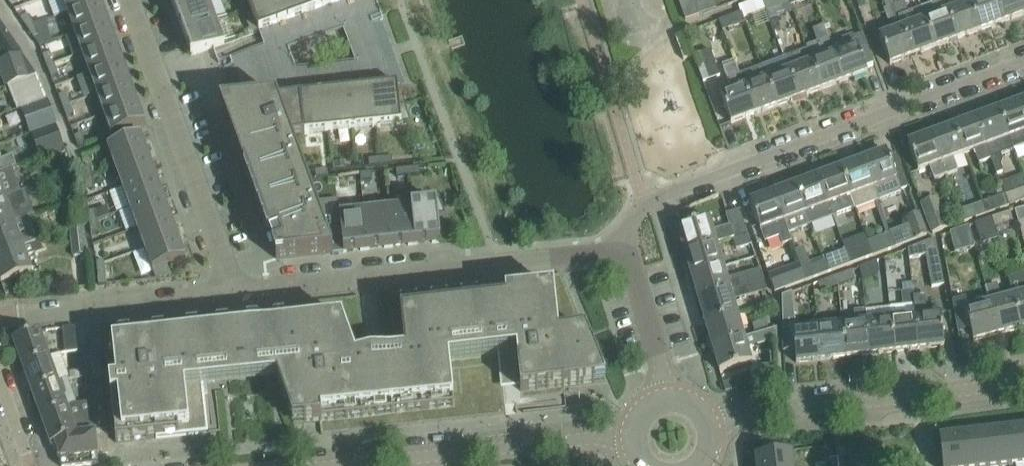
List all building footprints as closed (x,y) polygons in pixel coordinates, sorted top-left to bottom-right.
[(67,13),(101,1),(100,0),(62,0),(67,13)] [(174,11),(203,0),(170,0),(174,11)] [(183,33),(216,21),(208,0),(203,0),(174,11),(183,33)] [(274,0),(247,0),(255,21),(259,32),(282,23),(274,0)] [(299,0),(274,0),(282,23),(305,15),(299,0)] [(325,0),(299,0),(305,15),(328,6),(325,0)] [(679,4),(685,21),(700,16),(699,15),(694,0),(691,0),(679,4)] [(739,6),(741,12),(743,17),(766,9),(763,0),(757,0),(739,6)] [(766,9),(767,11),(789,3),(788,0),(763,0),(766,9)] [(892,0),(883,0),(886,7),(883,8),(888,20),(898,16),(892,0)] [(920,8),(935,48),(958,39),(943,0),(930,0),(931,3),(920,8)] [(958,39),(980,31),(969,0),(943,0),(958,39)] [(980,31),(1003,23),(994,0),(969,0),(980,31)] [(1023,15),(1023,9),(1021,0),(994,0),(1003,23),(1023,15)] [(101,1),(67,13),(75,34),(108,21),(101,1)] [(905,1),(894,5),(898,16),(902,28),(913,56),(935,48),(920,8),(909,12),(905,1)] [(741,12),(718,21),(722,31),(745,23),(743,17),(741,12)] [(27,15),(20,19),(27,29),(34,24),(27,15)] [(108,21),(75,34),(82,54),(116,42),(108,21)] [(216,21),(183,33),(191,56),(224,44),(216,21)] [(255,21),(248,23),(252,34),(259,32),(255,21)] [(34,38),(40,34),(34,24),(27,29),(34,38)] [(913,56),(902,28),(879,37),(890,65),(913,56)] [(829,37),(828,38),(844,82),(867,73),(853,34),(830,42),(829,37)] [(0,40),(0,51),(7,61),(22,55),(21,52),(9,35),(0,40)] [(844,82),(828,38),(805,46),(807,49),(822,90),(844,82)] [(116,42),(82,54),(89,74),(123,62),(116,42)] [(807,49),(784,58),(799,98),(822,90),(807,49)] [(694,56),(693,56),(703,83),(720,76),(710,50),(705,51),(694,56)] [(50,53),(42,56),(47,67),(54,64),(50,53)] [(0,63),(0,72),(6,87),(37,75),(22,55),(7,61),(0,63)] [(799,98),(784,58),(762,66),(777,107),(799,98)] [(123,62),(89,74),(97,95),(131,83),(123,62)] [(54,64),(47,67),(51,78),(58,75),(54,64)] [(723,68),(732,91),(721,95),(731,123),(754,115),(735,64),(723,68)] [(754,115),(777,107),(762,66),(739,74),(735,64),(754,115)] [(131,83),(97,95),(104,115),(138,103),(131,83)] [(397,86),(371,89),(376,127),(411,124),(405,105),(399,106),(397,86)] [(376,127),(371,89),(348,91),(352,130),(376,127)] [(328,133),(352,130),(348,91),(324,94),(328,133)] [(65,93),(58,96),(62,107),(70,104),(65,93)] [(324,94),(301,96),(305,135),(328,133),(324,94)] [(276,260),(333,253),(319,215),(290,136),(305,135),(301,96),(220,105),(276,260)] [(48,99),(21,109),(30,134),(31,133),(56,124),(57,124),(48,99)] [(1014,150),(1013,149),(1023,145),(1023,110),(1021,101),(998,110),(1013,150),(1014,150)] [(138,103),(104,115),(112,136),(145,124),(138,103)] [(70,104),(62,107),(67,118),(74,115),(70,104)] [(991,159),(992,163),(1003,159),(1002,155),(1013,150),(998,110),(976,118),(991,159)] [(991,159),(976,118),(953,126),(964,154),(974,150),(979,163),(991,159)] [(56,124),(31,133),(40,158),(65,149),(56,124)] [(964,154),(953,126),(931,135),(946,176),(958,172),(953,158),(964,154)] [(81,134),(74,137),(78,148),(85,145),(81,134)] [(107,147),(115,167),(148,155),(141,134),(107,147)] [(931,135),(908,143),(918,171),(929,167),(934,180),(946,176),(931,135)] [(909,189),(897,155),(889,158),(886,151),(863,160),(878,200),(909,189)] [(17,166),(17,165),(16,166),(12,155),(0,159),(0,172),(17,166)] [(148,155),(115,167),(122,188),(156,176),(148,155)] [(393,164),(392,157),(380,158),(381,166),(393,164)] [(380,158),(368,159),(369,167),(381,166),(380,158)] [(878,200),(863,160),(840,168),(855,208),(874,202),(878,200)] [(344,161),(332,163),(333,171),(345,169),(344,161)] [(21,177),(17,166),(0,172),(0,200),(21,192),(16,179),(21,177)] [(91,167),(83,167),(85,179),(92,178),(91,167)] [(408,176),(420,175),(419,167),(408,168),(408,176)] [(408,176),(408,168),(396,169),(397,177),(408,176)] [(840,168),(818,176),(833,216),(855,208),(840,168)] [(327,169),(315,170),(316,178),(328,177),(327,169)] [(372,172),(360,173),(361,181),(372,180),(372,172)] [(156,176),(122,188),(130,208),(163,196),(156,176)] [(818,176),(795,185),(810,225),(833,216),(818,176)] [(92,178),(85,179),(86,191),(94,190),(92,178)] [(1004,194),(1008,206),(1023,200),(1023,184),(1021,185),(1022,188),(1013,191),(1005,194),(1004,194)] [(795,185),(773,193),(791,242),(792,242),(789,233),(810,225),(795,185)] [(0,200),(0,227),(34,215),(34,214),(31,204),(26,190),(21,192),(0,200)] [(773,193),(750,202),(760,230),(765,242),(779,237),(782,245),(791,242),(773,193)] [(982,203),(986,214),(1008,206),(1004,194),(982,203)] [(163,196),(130,208),(137,229),(171,217),(163,196)] [(878,200),(874,202),(885,235),(890,233),(878,200)] [(948,228),(937,200),(922,206),(933,234),(948,228)] [(439,203),(412,206),(416,245),(441,242),(438,219),(445,218),(439,203)] [(986,214),(982,203),(959,211),(962,222),(986,214)] [(71,229),(84,224),(82,206),(69,207),(71,229)] [(416,245),(412,206),(388,208),(392,247),(416,245)] [(1015,210),(1018,221),(1019,221),(1023,220),(1023,207),(1015,210)] [(392,247),(388,208),(364,211),(368,250),(392,247)] [(96,211),(88,211),(90,223),(97,223),(96,211)] [(368,250),(364,211),(319,215),(333,253),(368,250)] [(740,211),(727,215),(730,227),(734,238),(741,236),(747,234),(746,230),(740,211)] [(992,217),(996,234),(998,233),(997,232),(1015,226),(1010,211),(992,217)] [(43,238),(35,241),(30,228),(38,225),(34,215),(0,227),(0,255),(44,239),(43,238)] [(919,215),(908,219),(916,240),(927,236),(919,215)] [(171,217),(137,229),(145,249),(178,237),(171,217)] [(974,223),(980,239),(996,234),(992,217),(974,223)] [(689,220),(669,227),(670,231),(675,247),(682,245),(684,253),(716,244),(734,238),(730,227),(713,232),(709,219),(690,225),(689,220)] [(97,223),(90,223),(91,235),(99,234),(97,223)] [(87,254),(84,224),(71,229),(74,256),(87,254)] [(968,228),(949,233),(955,254),(974,249),(968,228)] [(873,256),(895,247),(890,233),(885,235),(868,242),(873,256)] [(747,235),(734,238),(738,252),(752,248),(747,235)] [(178,237),(145,249),(156,279),(172,277),(167,265),(186,258),(178,237)] [(936,238),(908,249),(909,259),(926,256),(927,263),(931,282),(932,287),(945,285),(936,238)] [(0,255),(0,280),(1,283),(20,276),(22,281),(33,277),(26,256),(35,253),(35,254),(47,249),(44,239),(0,255)] [(845,249),(850,264),(873,256),(868,242),(868,243),(847,251),(846,249),(845,249)] [(687,261),(680,263),(684,279),(723,267),(716,244),(684,253),(687,261)] [(828,272),(850,264),(845,249),(823,257),(824,261),(828,272)] [(859,267),(862,278),(863,280),(880,274),(877,260),(859,267)] [(104,261),(96,262),(98,274),(105,273),(104,261)] [(828,272),(824,261),(801,269),(805,281),(828,272)] [(768,274),(774,290),(774,292),(805,281),(801,269),(801,270),(799,263),(768,274)] [(691,302),(764,281),(761,270),(727,280),(723,267),(684,279),(691,302)] [(838,286),(855,279),(851,270),(837,275),(838,286)] [(105,273),(98,274),(99,285),(107,285),(105,273)] [(1008,278),(1013,296),(1021,329),(1023,328),(1023,273),(1008,278)] [(197,396),(196,386),(277,378),(293,424),(320,421),(321,434),(506,414),(503,389),(520,387),(521,399),(565,394),(564,387),(606,382),(562,274),(378,294),(381,314),(384,342),(365,344),(359,296),(252,307),(259,328),(209,334),(209,326),(104,337),(108,372),(102,373),(98,338),(87,339),(91,382),(109,380),(116,443),(207,433),(203,395),(197,396)] [(838,286),(837,275),(817,282),(821,292),(838,286)] [(733,300),(767,291),(764,281),(691,302),(693,306),(699,304),(701,310),(695,312),(699,324),(705,322),(705,324),(737,314),(733,300)] [(989,303),(998,335),(1021,329),(1013,296),(1001,299),(997,283),(985,286),(986,290),(989,303)] [(915,304),(914,296),(913,289),(901,290),(902,306),(914,305),(915,304)] [(925,295),(914,296),(915,304),(914,305),(915,316),(919,350),(944,347),(941,314),(927,315),(925,295)] [(965,298),(951,302),(958,342),(976,337),(976,341),(998,335),(989,303),(968,308),(965,298)] [(793,306),(781,308),(782,331),(783,347),(783,353),(795,353),(796,363),(821,360),(818,327),(795,330),(793,306)] [(870,355),(867,322),(865,309),(854,311),(855,323),(842,324),(846,358),(870,355)] [(744,338),(737,314),(705,324),(712,347),(744,338)] [(891,319),(895,352),(919,350),(915,316),(891,319)] [(769,330),(766,319),(752,323),(755,335),(769,330)] [(867,322),(870,355),(895,352),(891,319),(867,322)] [(821,360),(846,358),(842,324),(818,327),(821,360)] [(77,351),(75,327),(61,328),(64,353),(66,353),(77,351)] [(777,339),(777,328),(769,330),(755,335),(744,338),(712,347),(720,372),(752,362),(747,348),(777,339)] [(49,357),(39,330),(13,340),(23,367),(49,357)] [(77,351),(66,353),(68,368),(79,367),(77,351)] [(32,392),(68,379),(68,378),(58,381),(49,357),(23,367),(32,392)] [(32,392),(41,418),(76,406),(104,403),(102,386),(90,387),(91,402),(76,403),(68,379),(32,392)] [(61,465),(75,465),(98,463),(98,454),(109,453),(104,403),(76,406),(41,418),(51,445),(53,444),(61,465)] [(1005,429),(1009,465),(1012,465),(1023,465),(1023,427),(1005,429)] [(983,432),(987,465),(1009,465),(1005,429),(983,432)] [(962,435),(966,465),(987,465),(983,432),(962,435)] [(940,437),(943,465),(965,465),(961,435),(940,437)] [(755,458),(756,465),(793,465),(792,453),(755,458)]
